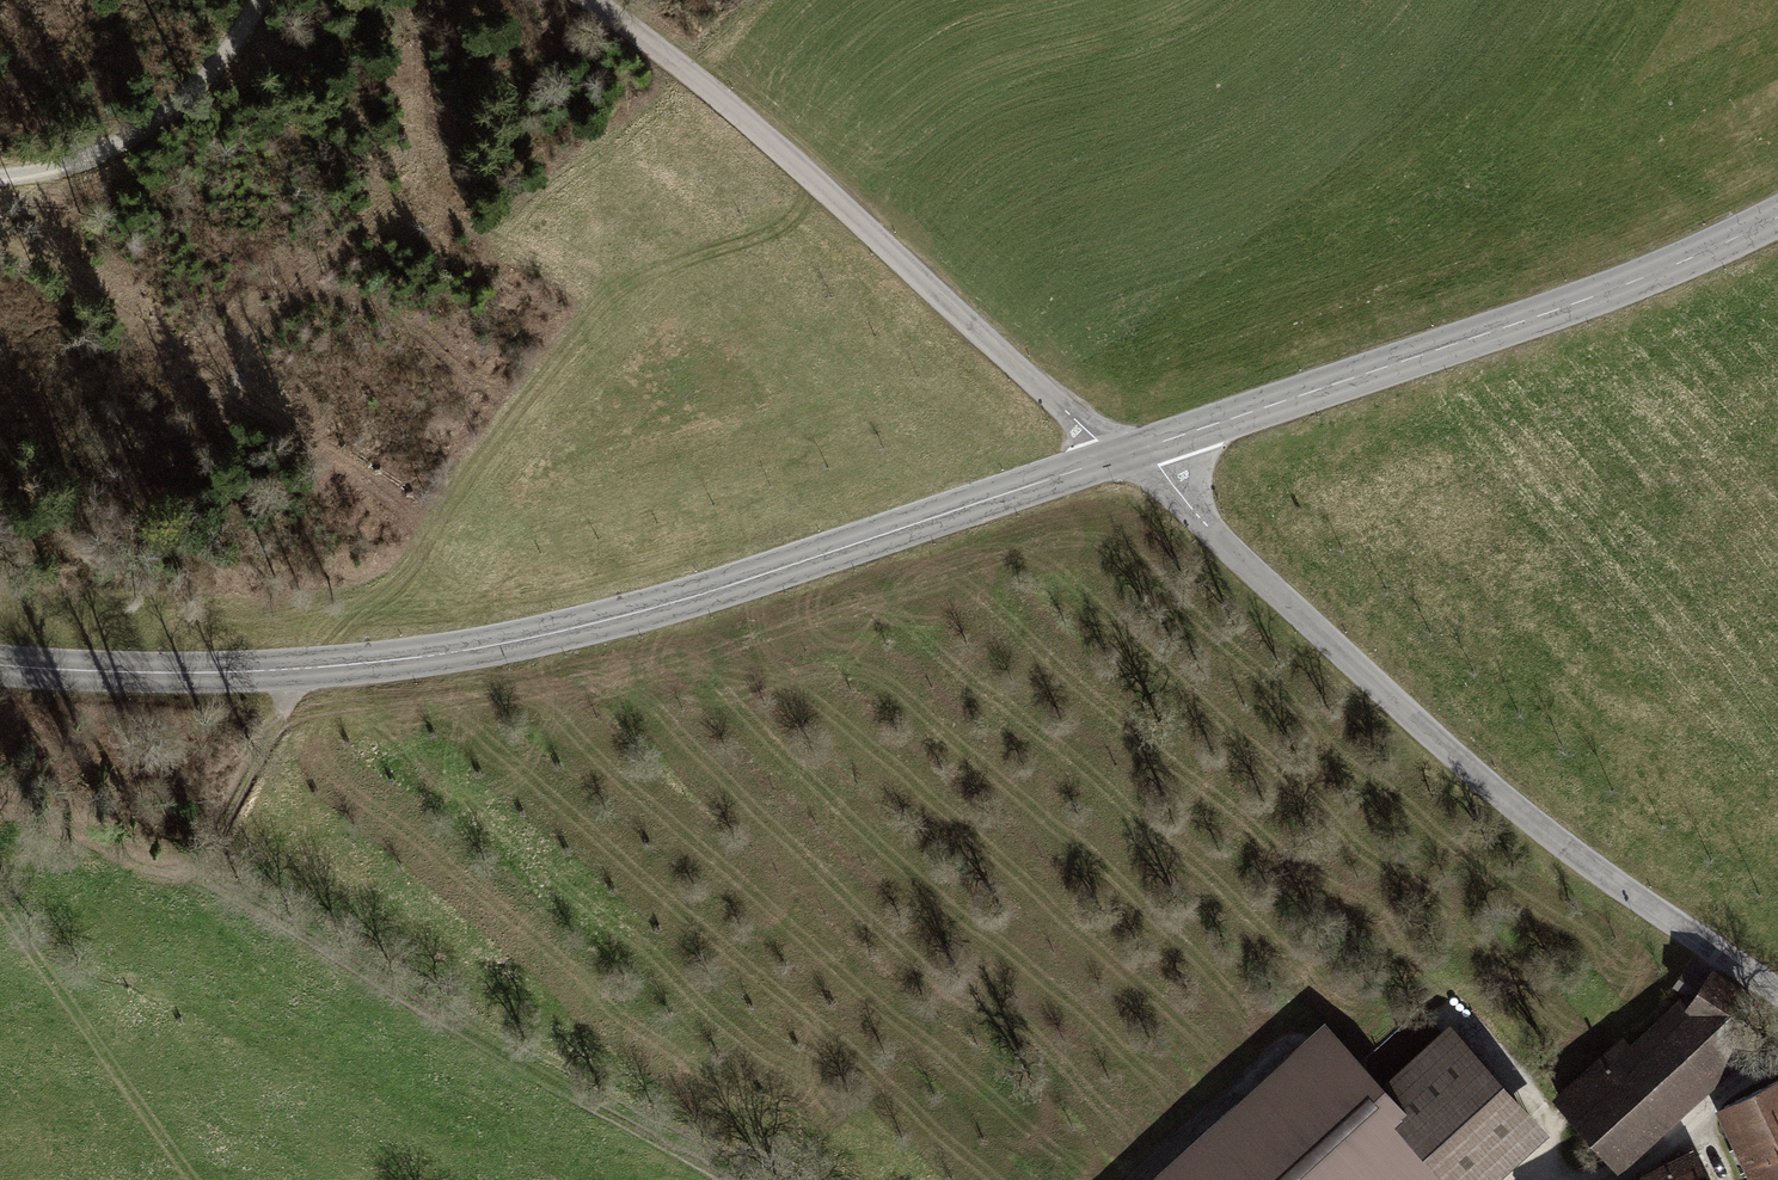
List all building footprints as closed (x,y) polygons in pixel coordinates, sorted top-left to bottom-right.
[(1711,967),(1703,979),(1691,998),(1683,993),(1629,1042),(1622,1034),(1550,1099),(1618,1174),(1737,1067),(1775,1009),(1711,967)] [(1691,998),(1703,979),(1685,967),(1672,986),(1683,993),(1691,998)] [(1381,1110),(1394,1098),(1381,1084),(1323,1021),(1147,1179),(1444,1179),(1381,1110)] [(1381,1084),(1394,1098),(1381,1110),(1444,1179),(1495,1179),(1548,1132),(1449,1023),(1381,1084)] [(1714,1108),(1749,1179),(1777,1179),(1777,1078),(1714,1108)] [(1619,1179),(1708,1179),(1692,1148),(1636,1176),(1634,1172),(1619,1179)]
